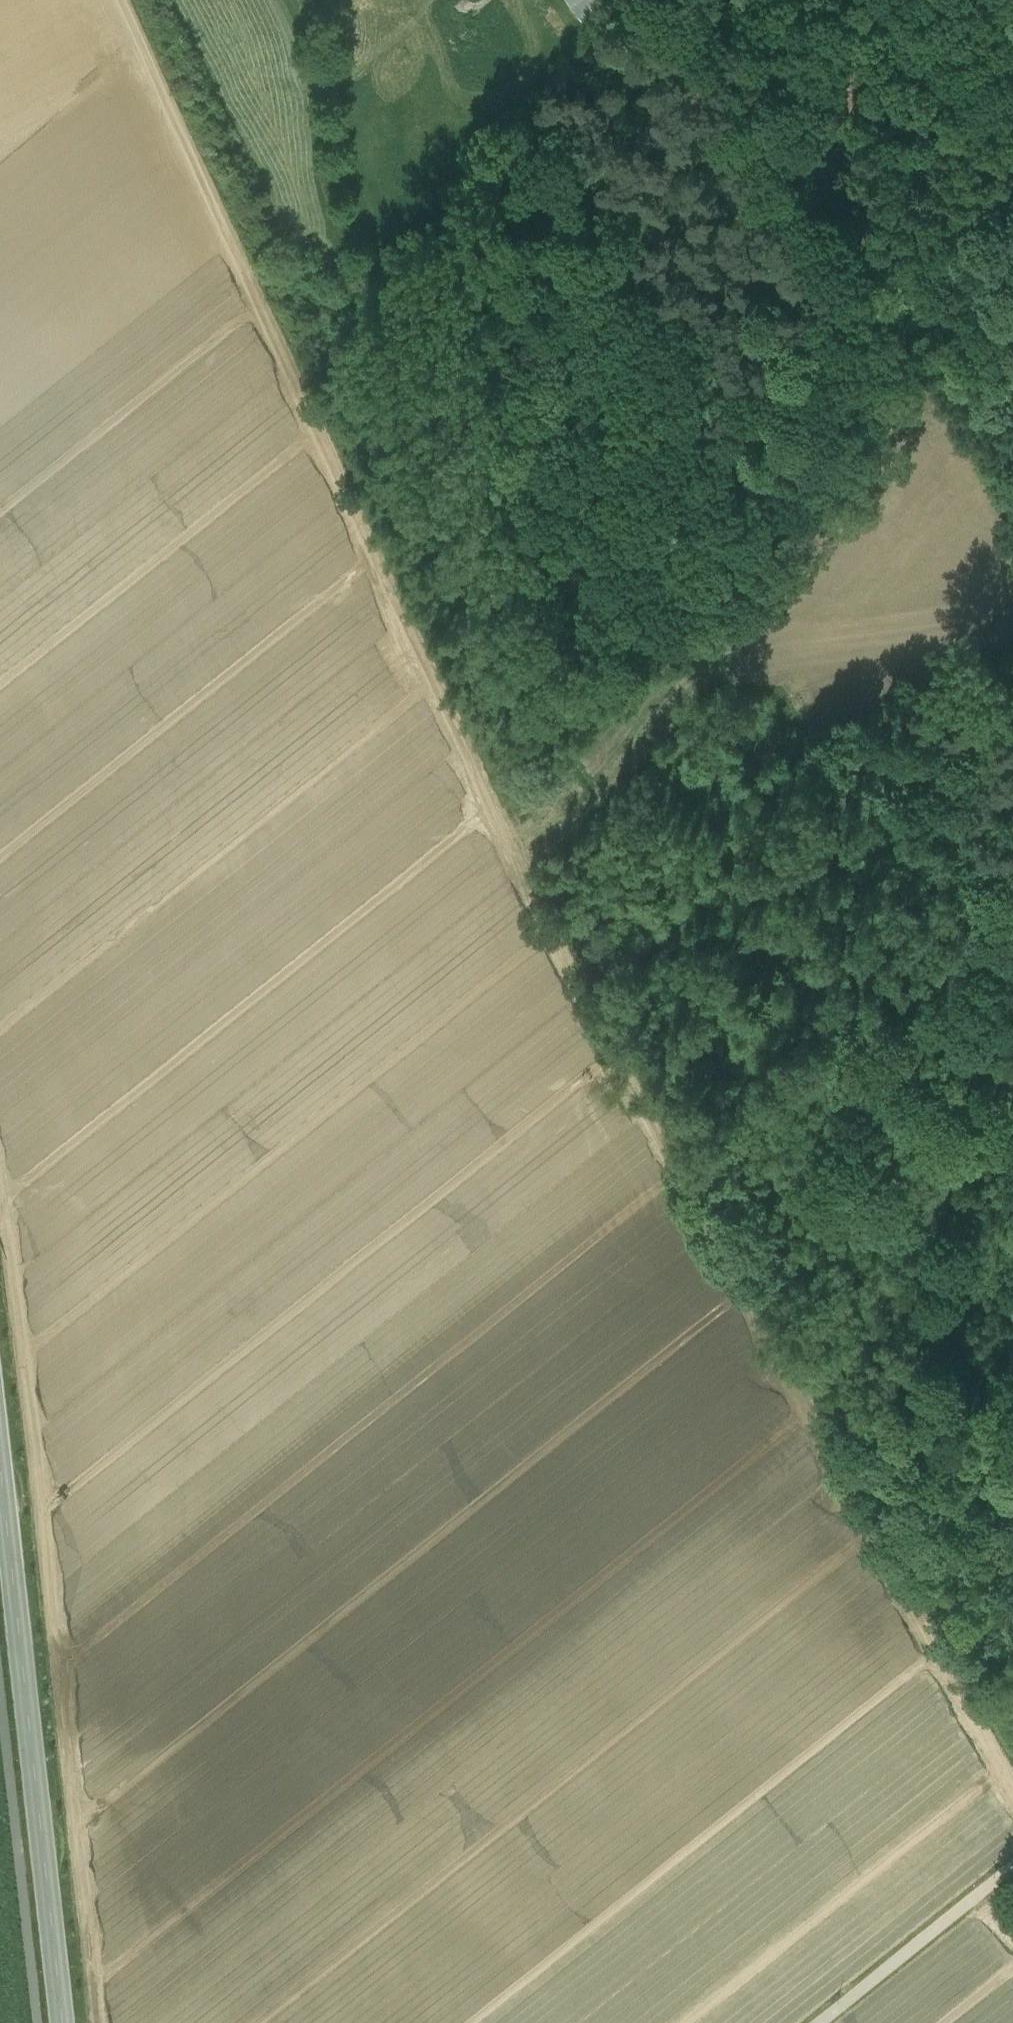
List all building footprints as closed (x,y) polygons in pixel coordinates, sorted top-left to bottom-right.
[(588,26),(617,4),(614,0),(569,0),(588,26)]
